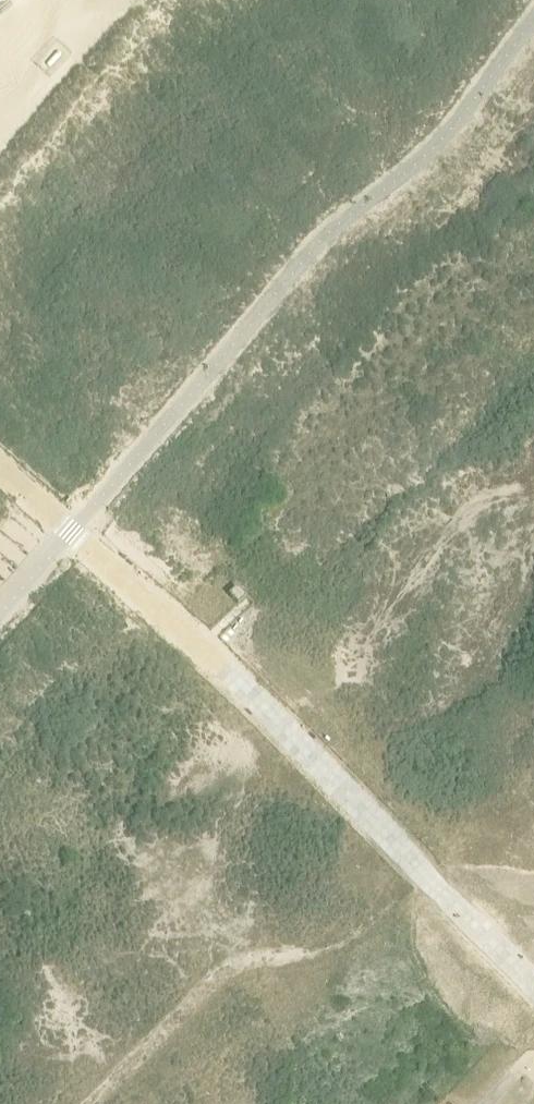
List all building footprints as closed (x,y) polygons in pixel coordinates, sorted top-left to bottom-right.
[(235,587),(228,595),(237,604),(241,600),(245,596),(235,587)]
